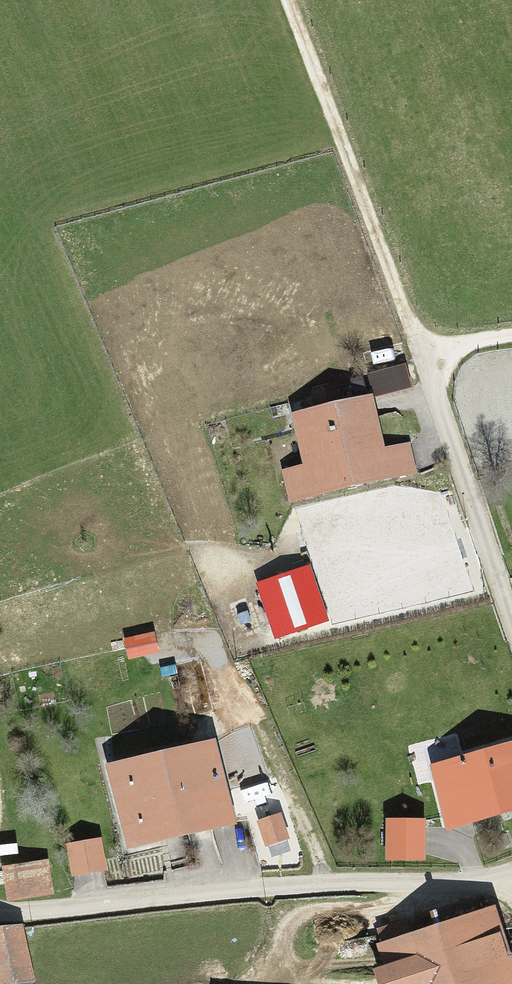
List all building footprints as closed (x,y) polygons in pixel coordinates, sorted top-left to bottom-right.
[(284,476),(291,507),(416,480),(409,449),(385,454),(374,407),(296,423),(306,471),(284,476)] [(214,750),(108,774),(127,857),(232,833),(214,750)] [(461,833),(511,818),(511,754),(444,774),(461,833)] [(283,819),(262,828),(271,850),(292,841),(283,819)] [(100,848),(69,854),(74,880),(105,873),(100,848)] [(47,870),(4,875),(7,903),(50,898),(47,870)] [(495,905),(376,944),(384,967),(374,971),(379,983),(511,983),(511,955),(495,905)] [(29,981),(23,927),(0,929),(0,983),(1,983),(29,981)]
